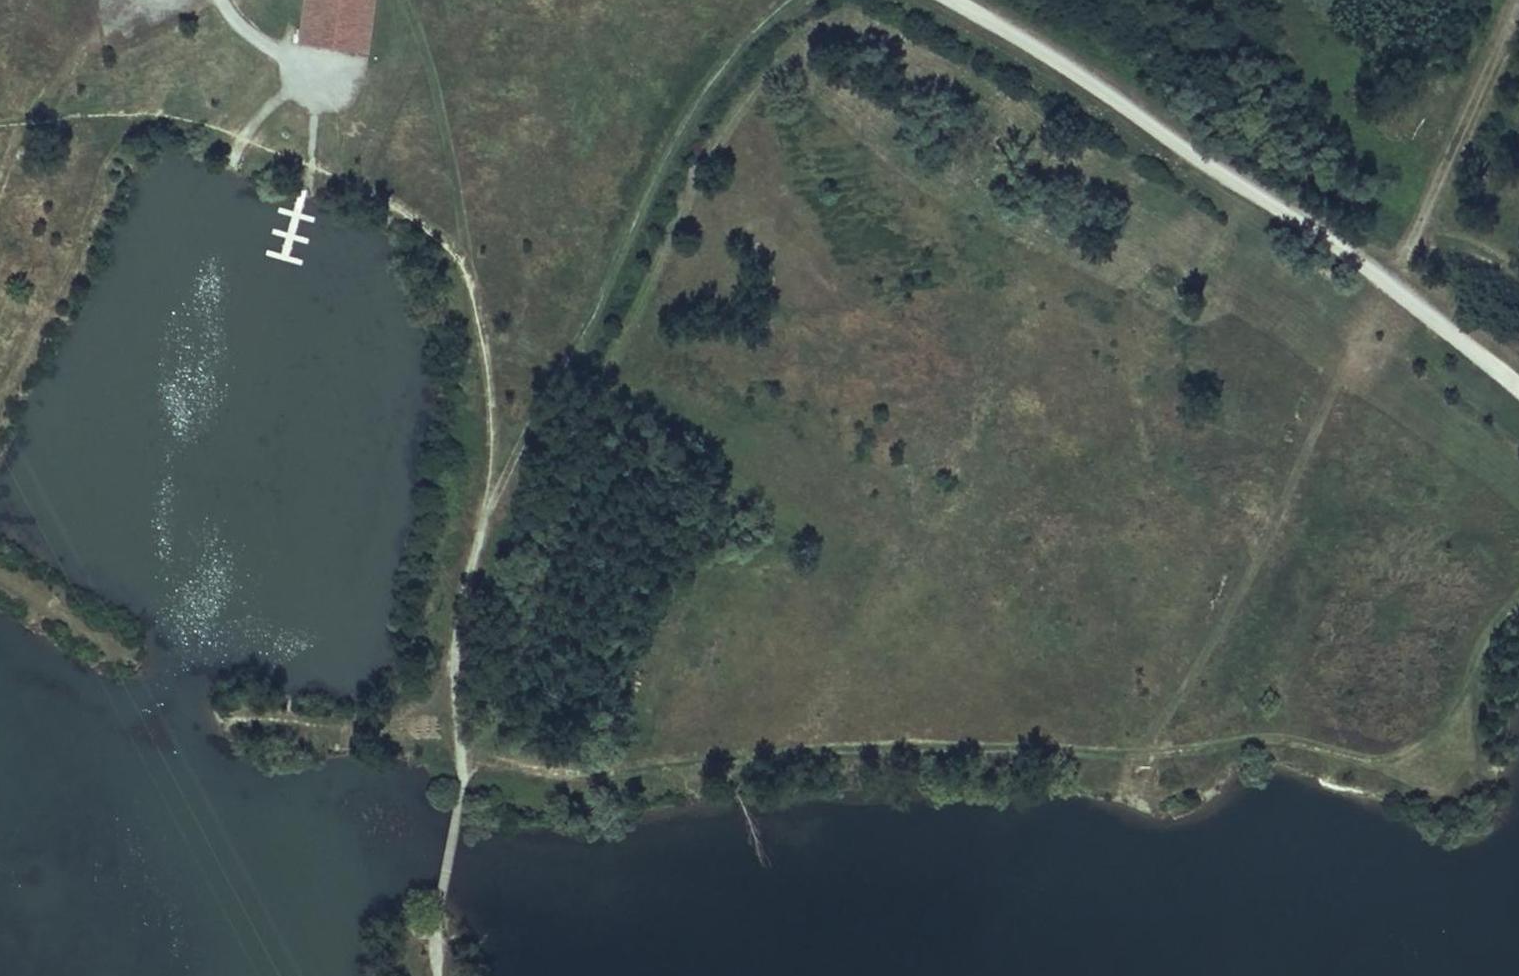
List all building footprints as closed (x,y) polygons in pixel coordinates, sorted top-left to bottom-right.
[(298,45),(367,54),(374,0),(304,0),(298,45)]
